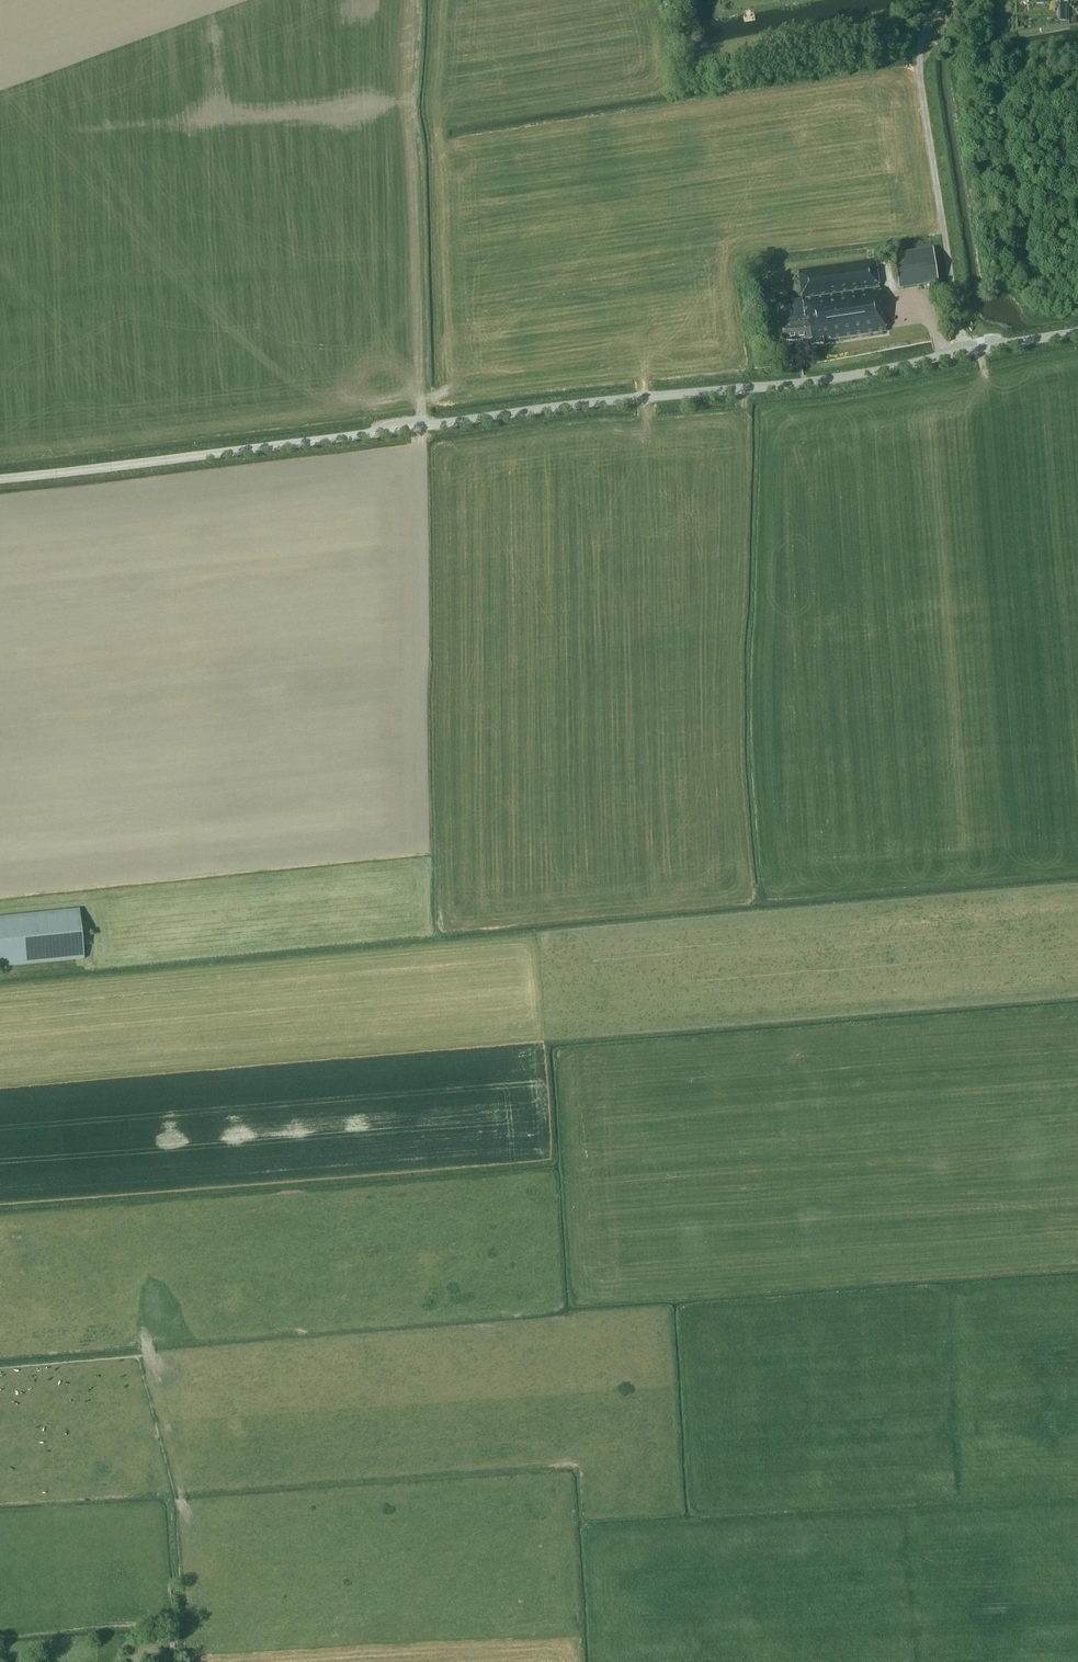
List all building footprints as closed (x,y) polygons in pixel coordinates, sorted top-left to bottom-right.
[(938,285),(933,248),(894,254),(899,290),(938,285)] [(822,341),(886,331),(876,260),(798,271),(802,299),(792,301),(795,320),(796,326),(781,328),(783,344),(810,340),(810,346),(823,344),(822,341)] [(79,910),(0,918),(0,968),(84,960),(79,910)]
